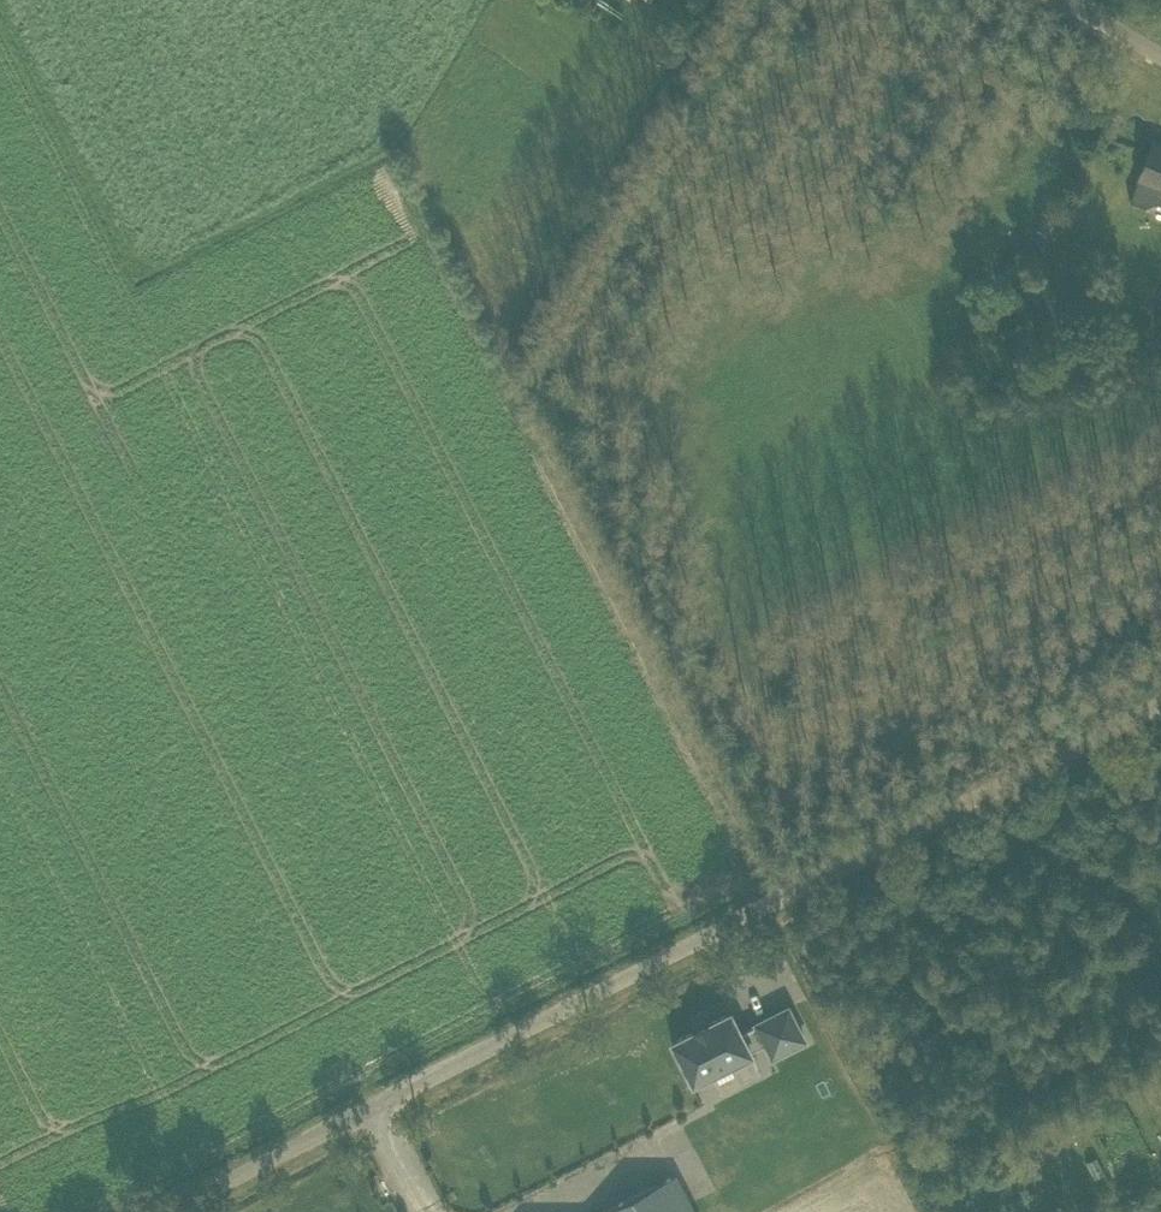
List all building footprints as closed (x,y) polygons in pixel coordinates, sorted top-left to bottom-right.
[(1152,141),(1138,177),(1130,199),(1145,205),(1155,200),(1160,202),(1160,144),(1152,141)] [(753,1028),(738,1036),(727,1014),(704,1025),(691,1032),(669,1043),(689,1084),(707,1075),(711,1082),(733,1070),(730,1063),(747,1054),(747,1053),(762,1045),(769,1058),(801,1042),(785,1009),(752,1026),(753,1028)] [(676,1174),(601,1211),(695,1211),(676,1174)]
